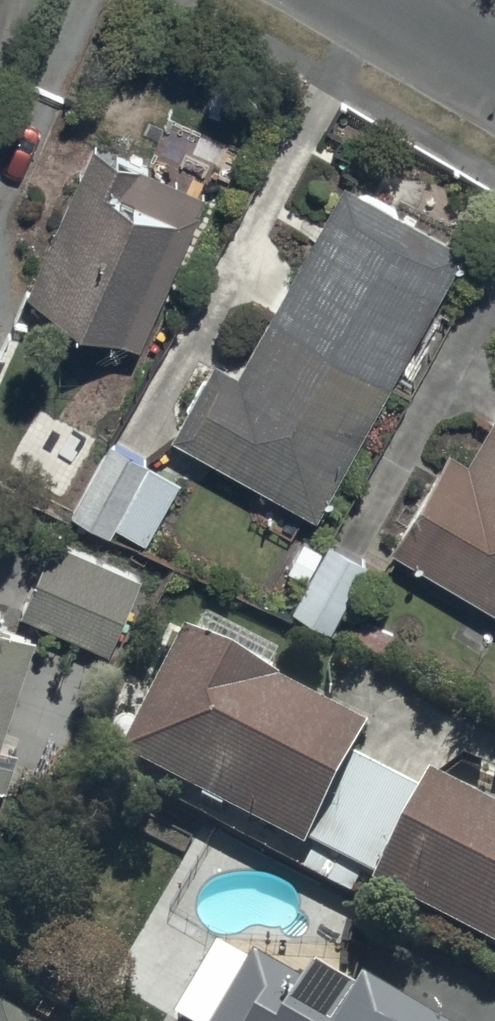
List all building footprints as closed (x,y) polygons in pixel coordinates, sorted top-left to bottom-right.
[(211,187),(96,135),(28,283),(144,336),(211,187)] [(218,349),(176,422),(319,504),(474,235),(437,214),(445,200),(425,188),(416,203),(352,166),(240,362),(218,349)] [(9,343),(0,339),(0,363),(9,343)] [(398,536),(494,595),(494,409),(472,447),(458,438),(398,536)] [(179,472),(110,431),(105,441),(95,435),(73,473),(85,481),(72,503),(112,527),(118,516),(144,531),(179,472)] [(58,531),(26,608),(107,643),(141,567),(58,531)] [(0,594),(0,778),(7,780),(20,739),(5,734),(40,625),(1,612),(6,596),(0,594)] [(494,946),(494,805),(434,772),(425,788),(359,753),(370,731),(266,676),(279,652),(208,614),(198,633),(187,627),(121,751),(201,794),(194,808),(351,892),(361,874),(494,946)] [(303,979),(255,951),(248,965),(211,947),(177,1013),(191,1020),(444,1020),(366,980),(361,988),(315,960),(303,979)] [(3,1003),(0,1007),(0,1020),(33,1020),(3,1003)]
